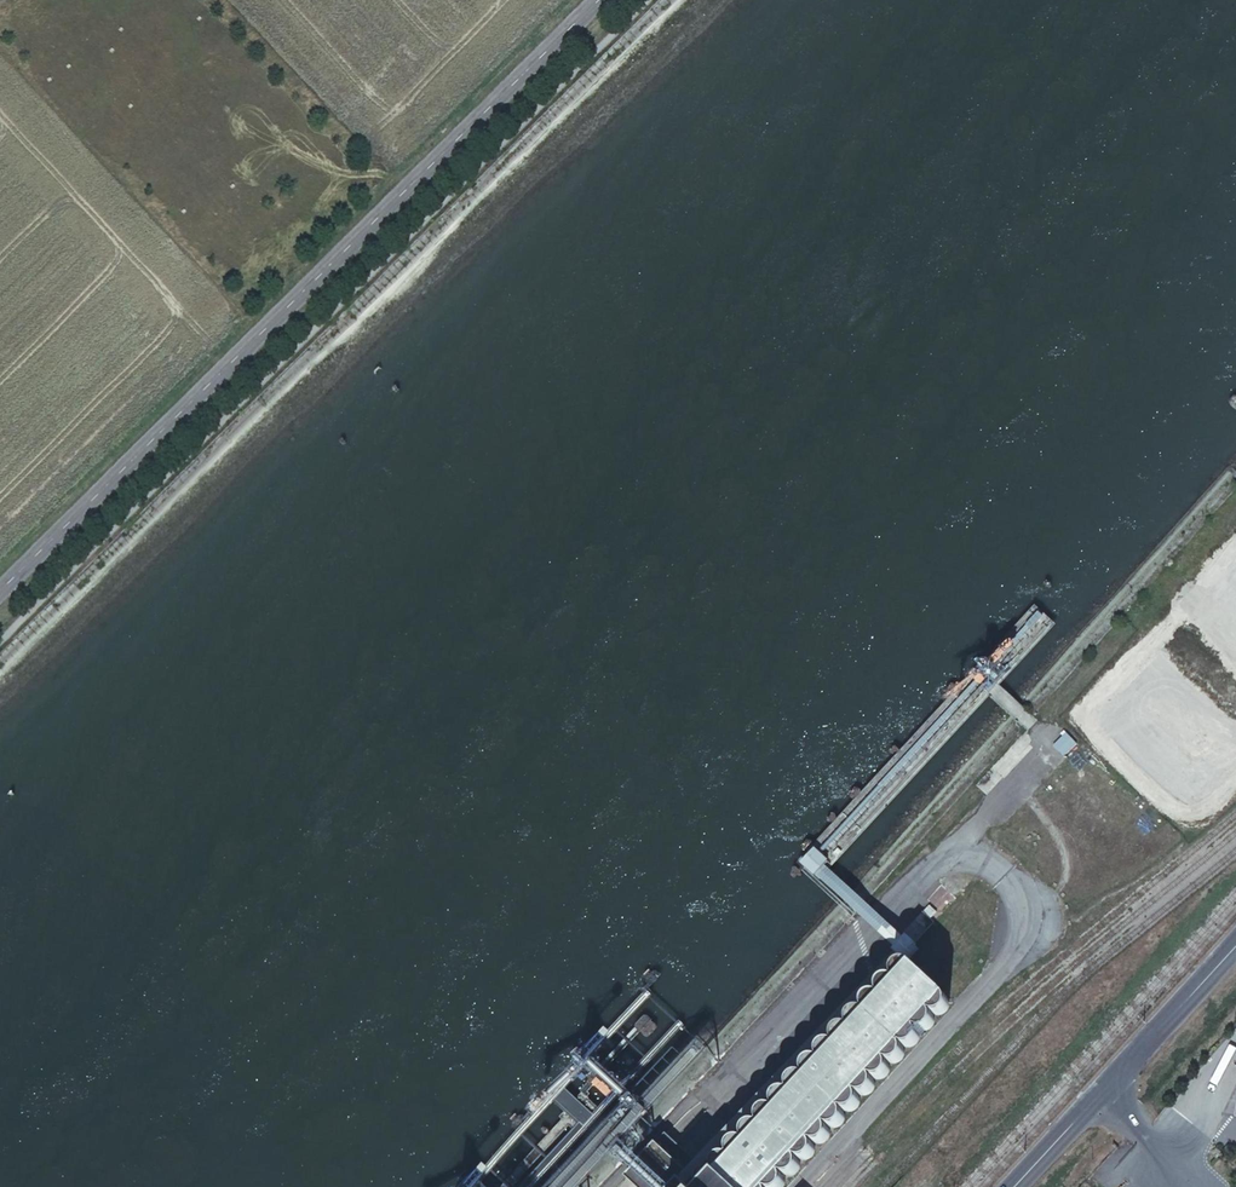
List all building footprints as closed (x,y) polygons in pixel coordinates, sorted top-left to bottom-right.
[(1064,754),(1077,742),(1066,730),(1053,743),(1064,754)] [(784,1182),(782,1177),(785,1177),(788,1178),(791,1177),(794,1175),(796,1173),(799,1170),(799,1165),(798,1160),(802,1160),(806,1160),(809,1158),(811,1154),(812,1151),(812,1146),(811,1143),(816,1144),(820,1143),(824,1140),(827,1137),(828,1133),(827,1128),(829,1129),(833,1129),(837,1127),(840,1123),(842,1118),(841,1112),(844,1114),(846,1113),(849,1112),(853,1110),(856,1107),(857,1104),(857,1100),(856,1095),(859,1095),(862,1096),(866,1094),(869,1091),(871,1088),(871,1084),(871,1080),(874,1080),(878,1080),(880,1078),(883,1076),(885,1074),(886,1070),(885,1064),(888,1064),(890,1065),(894,1064),(896,1062),(899,1060),(900,1057),(901,1054),(900,1050),(900,1046),(904,1047),(907,1047),(911,1046),(914,1045),(915,1041),(917,1039),(917,1035),(916,1031),(919,1032),(921,1032),(923,1032),(926,1030),(929,1028),(930,1024),(931,1020),(930,1016),(933,1017),(935,1016),(938,1016),(941,1014),(943,1011),(945,1007),(946,1004),(945,1001),(944,998),(941,995),(912,968),(907,966),(903,966),(900,967),(896,969),(894,972),(893,975),(892,980),(887,981),(883,982),(881,985),(879,988),(878,991),(878,994),(879,997),(875,995),(871,995),(868,996),(866,999),(863,1002),(862,1005),(863,1009),(865,1012),(859,1012),(856,1012),(854,1014),(851,1016),(849,1019),(848,1021),(849,1026),(851,1029),(847,1028),(843,1028),(841,1029),(839,1030),(837,1032),(835,1034),(834,1037),(833,1040),(836,1045),(831,1045),(826,1045),(823,1047),(822,1049),(820,1051),(820,1054),(820,1058),(822,1063),(817,1061),(814,1061),(810,1062),(808,1064),(806,1066),(805,1068),(804,1070),(804,1072),(804,1075),(805,1078),(801,1077),(798,1077),(796,1078),(793,1080),(791,1082),(790,1084),(790,1087),(790,1090),(791,1093),(786,1093),(783,1094),(781,1095),(777,1097),(777,1099),(775,1102),(775,1104),(775,1107),(777,1110),(773,1110),(770,1109),(766,1110),(763,1113),(761,1115),(761,1117),(760,1119),(760,1121),(760,1123),(762,1127),(758,1126),(754,1126),(751,1127),(748,1129),(746,1131),(746,1133),(745,1136),(745,1138),(746,1140),(747,1143),(744,1143),(742,1142),(739,1143),(736,1144),(734,1145),(732,1147),(731,1149),(731,1153),(731,1157),(733,1160),(729,1159),(726,1158),(724,1159),(721,1160),(719,1162),(717,1164),(716,1166),(716,1169),(715,1172),(671,1130),(622,1182),(628,1186),(783,1186),(784,1182)]
